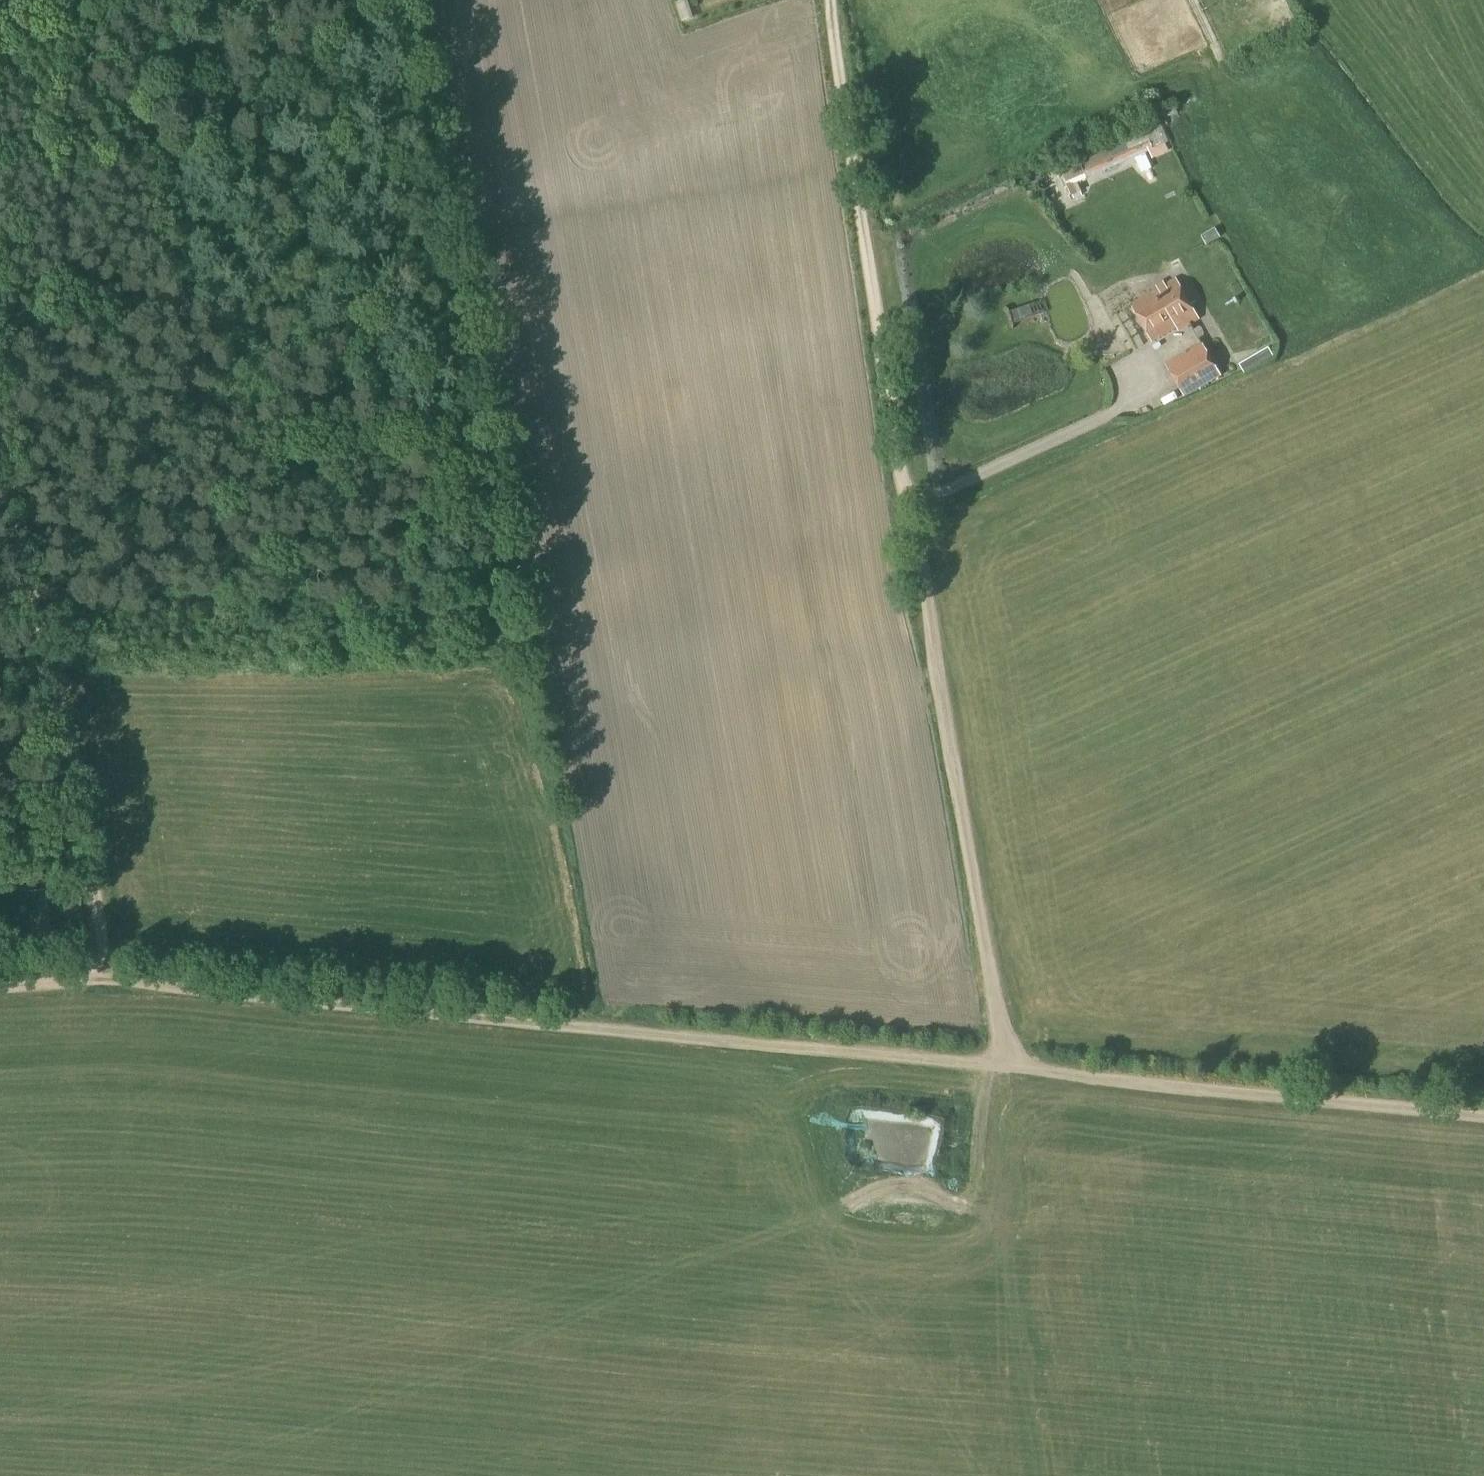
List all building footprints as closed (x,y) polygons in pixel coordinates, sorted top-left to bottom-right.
[(1087,168),(1152,150),(1148,133),(1082,151),(1087,168)] [(1220,236),(1215,228),(1203,235),(1208,243),(1220,236)] [(1178,331),(1199,319),(1176,279),(1132,306),(1152,341),(1176,327),(1178,331)] [(1029,305),(1009,312),(1013,323),(1033,316),(1029,305)] [(1184,399),(1222,376),(1202,343),(1164,365),(1184,399)] [(33,945),(49,943),(43,890),(27,892),(33,945)] [(908,1151),(908,1137),(865,1138),(866,1158),(891,1157),(890,1152),(908,1151)]
